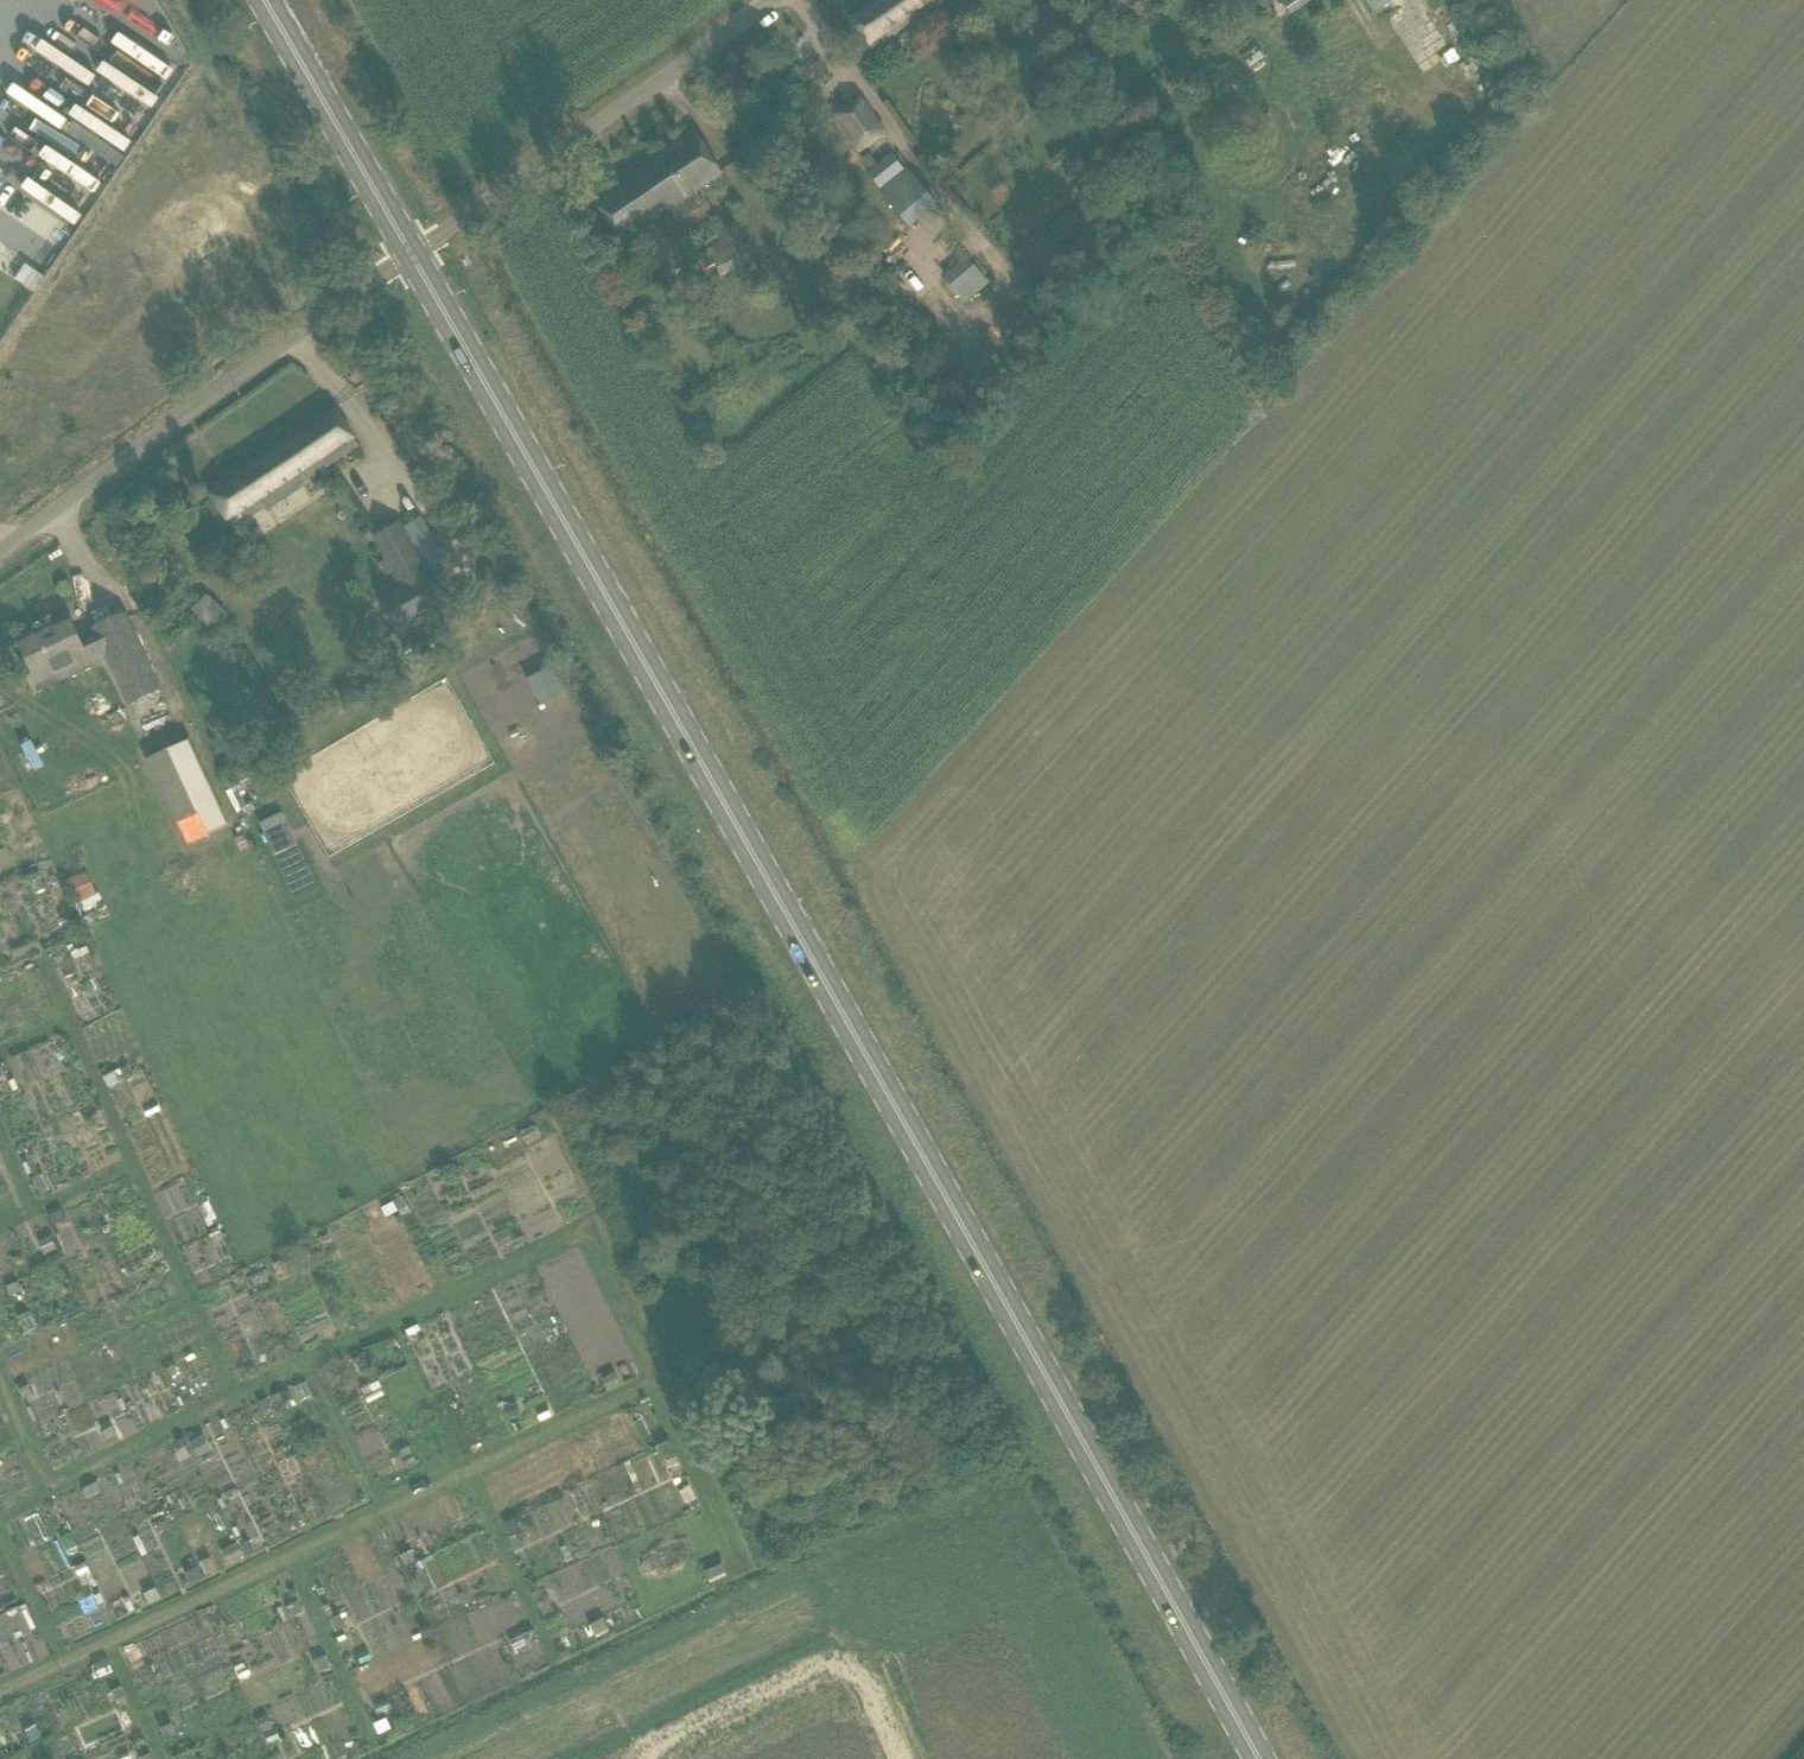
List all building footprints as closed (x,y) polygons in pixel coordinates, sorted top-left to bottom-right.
[(863,36),(871,48),(942,0),(874,0),(850,17),(863,36)] [(1294,12),(1313,0),(1286,0),(1294,12)] [(1393,0),(1367,0),(1375,12),(1393,0)] [(862,96),(834,115),(858,150),(886,131),(862,96)] [(722,172),(697,134),(595,201),(621,240),(722,172)] [(870,153),(862,158),(869,169),(877,164),(870,153)] [(893,155),(868,175),(880,189),(905,219),(931,197),(907,167),(905,169),(893,155)] [(709,283),(752,260),(732,225),(690,248),(709,283)] [(963,259),(946,276),(962,291),(979,274),(963,259)] [(26,265),(15,280),(35,294),(45,279),(26,265)] [(209,489),(223,509),(233,527),(315,475),(312,469),(323,462),(328,464),(338,459),(358,445),(333,407),(209,489)] [(396,633),(452,604),(434,571),(430,573),(401,519),(373,533),(400,587),(378,598),(396,633)] [(384,559),(377,563),(384,575),(391,571),(384,559)] [(208,593),(193,608),(214,628),(228,613),(208,593)] [(80,641),(70,618),(40,632),(39,630),(18,640),(31,668),(44,662),(54,683),(109,658),(129,703),(160,689),(135,635),(125,613),(94,627),(97,633),(80,641)] [(99,710),(106,732),(127,725),(120,704),(99,710)] [(188,740),(147,760),(186,843),(227,824),(188,740)] [(282,813),(260,823),(265,834),(287,824),(282,813)] [(75,906),(99,895),(87,871),(64,882),(75,906)] [(9,1191),(0,1170),(0,1195),(9,1191)]
